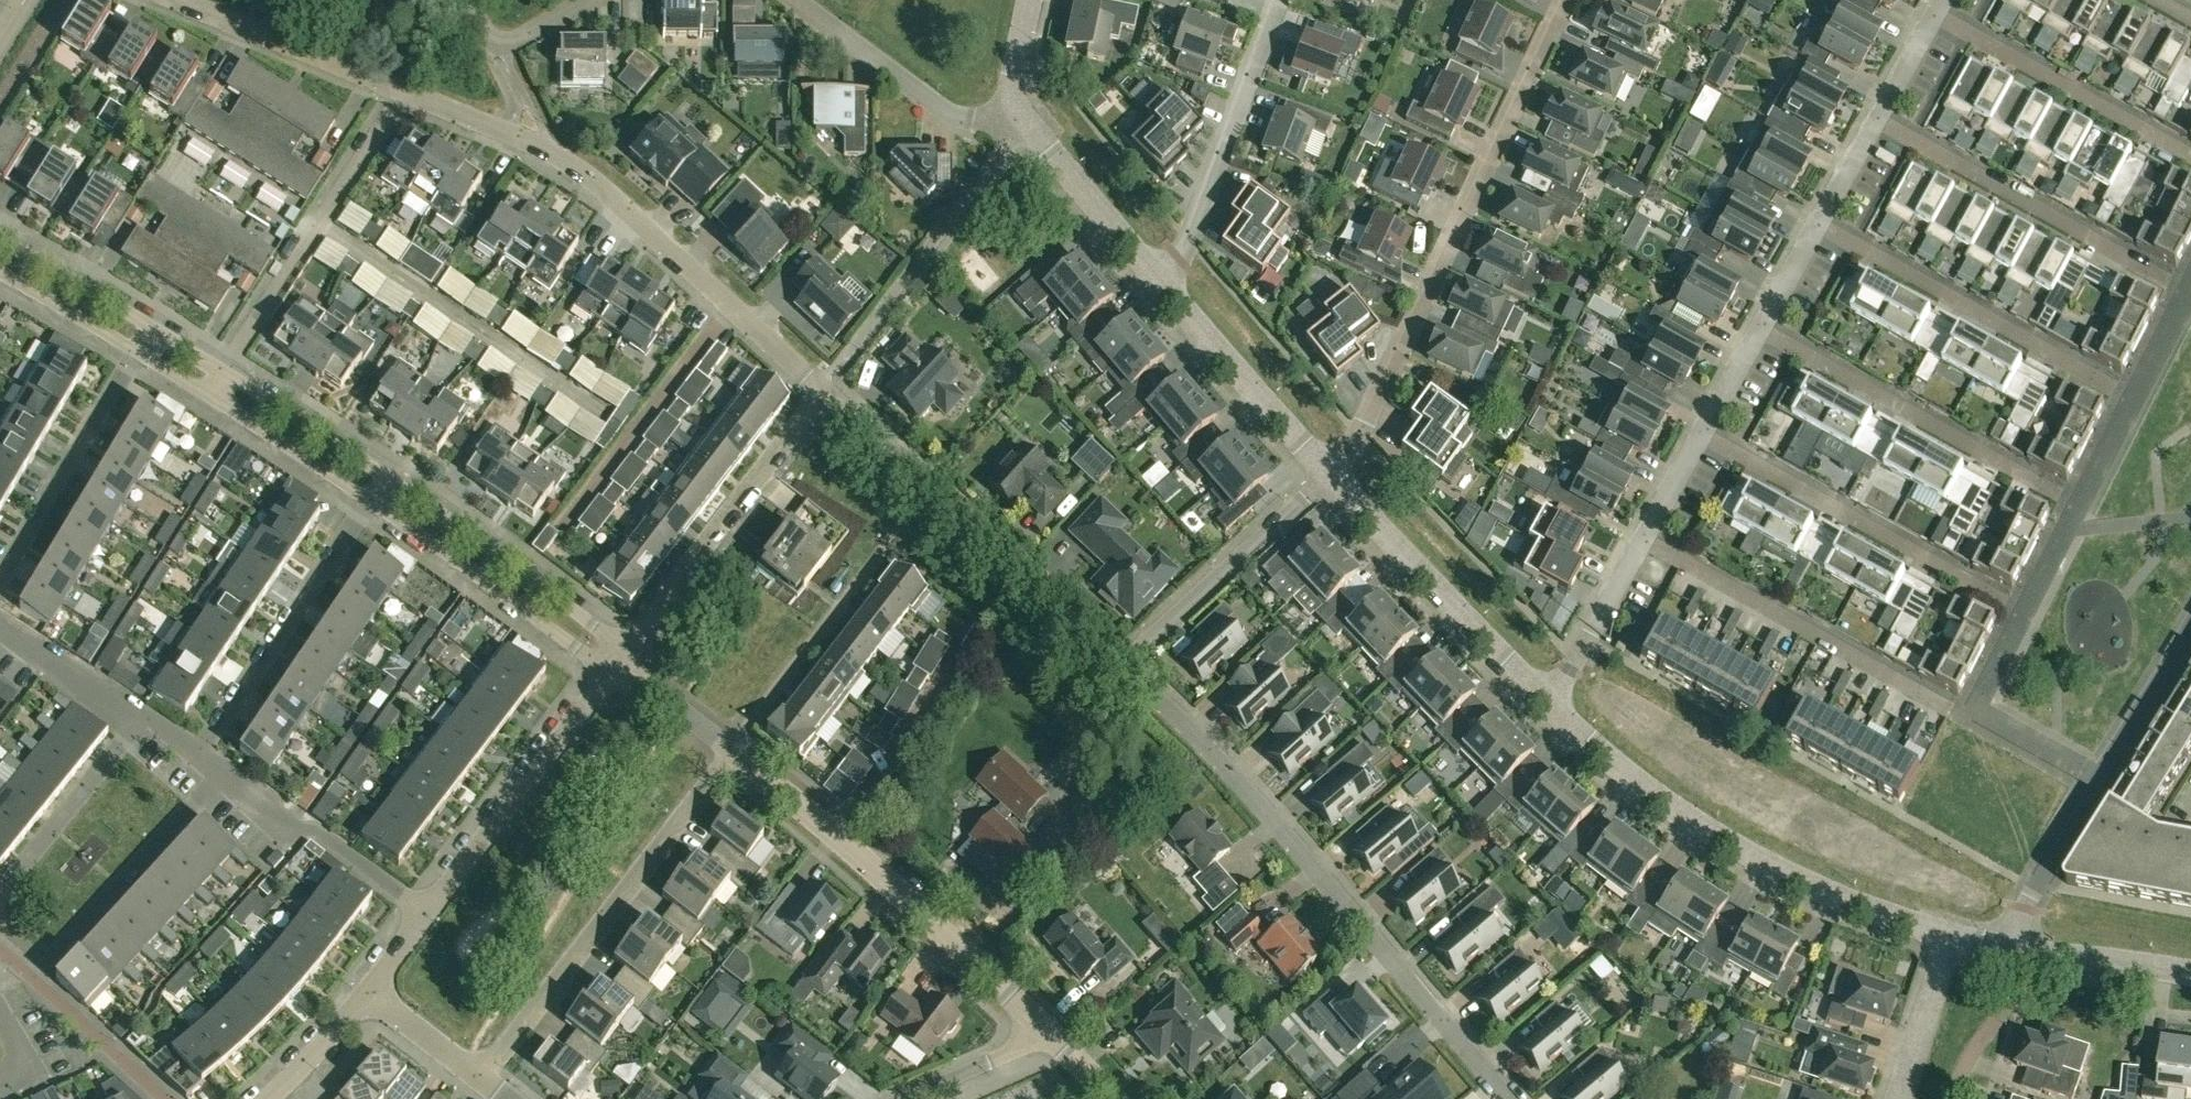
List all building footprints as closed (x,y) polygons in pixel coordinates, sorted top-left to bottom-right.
[(86,1),(85,0),(81,0),(74,12),(78,14),(61,41),(82,54),(80,57),(94,66),(113,35),(102,28),(110,15),(109,15),(111,13),(90,0),(87,0),(86,1)] [(704,5),(702,5),(702,0),(663,0),(663,5),(661,5),(661,6),(663,6),(663,13),(661,13),(661,15),(663,15),(663,37),(665,37),(665,35),(700,35),(700,38),(718,38),(718,15),(718,5),(704,5)] [(1087,58),(1103,61),(1108,38),(1119,40),(1121,27),(1134,29),(1139,9),(1099,0),(1096,14),(1074,9),(1066,47),(1088,52),(1087,58)] [(1656,16),(1664,0),(1634,0),(1632,5),(1656,16)] [(1854,0),(1830,0),(1826,8),(1827,14),(1836,19),(1830,29),(1869,51),(1881,30),(1869,23),(1875,12),(1854,0)] [(1890,6),(1893,8),(1897,0),(1854,0),(1875,12),(1881,1),(1890,6)] [(2058,0),(2005,0),(2003,4),(2028,19),(2034,8),(2048,16),(2058,0)] [(2110,0),(2058,0),(2048,16),(2043,27),(2068,41),(2074,31),(2088,39),(2110,0)] [(2150,22),(2110,0),(2088,39),(2083,49),(2108,63),(2114,53),(2128,61),(2150,22)] [(1455,55),(1484,69),(1490,56),(1495,58),(1511,23),(1476,6),(1459,42),(1461,42),(1455,55)] [(1643,69),(1643,70),(1654,75),(1660,63),(1644,56),(1656,30),(1609,8),(1604,18),(1600,16),(1593,32),(1628,49),(1623,60),(1643,69)] [(755,11),(733,11),(733,51),(734,51),(734,47),(739,47),(739,65),(780,65),(780,47),(784,47),(784,51),(786,51),(786,33),(755,33),(755,11)] [(1223,29),(1188,15),(1174,52),(1180,54),(1175,67),(1201,77),(1206,64),(1211,66),(1221,40),(1233,45),(1238,29),(1225,24),(1223,29)] [(2188,52),(2190,46),(2190,45),(2150,22),(2128,61),(2122,71),(2148,85),(2153,75),(2170,84),(2175,75),(2188,51),(2188,52)] [(1308,78),(1329,85),(1341,53),(1355,58),(1361,41),(1315,24),(1311,37),(1306,35),(1296,60),(1284,56),(1278,71),(1301,79),(1305,81),(1307,82),(1308,78)] [(134,27),(132,30),(132,29),(125,42),(113,35),(94,66),(107,74),(110,71),(129,83),(124,91),(135,98),(145,82),(165,50),(155,44),(157,42),(134,27)] [(1830,56),(1855,70),(1857,71),(1869,51),(1830,29),(1824,40),(1813,34),(1801,55),(1809,59),(1824,67),(1830,56)] [(1720,49),(1726,37),(1718,33),(1714,31),(1708,43),(1720,49)] [(606,40),(559,40),(559,41),(561,41),(561,57),(557,57),(555,64),(561,65),(561,87),(605,86),(605,88),(606,88),(606,40)] [(165,50),(145,82),(154,88),(149,96),(170,109),(168,112),(184,122),(183,124),(184,124),(199,100),(203,93),(205,92),(192,84),(200,72),(197,70),(199,68),(176,53),(174,56),(165,50)] [(2175,75),(2190,84),(2190,53),(2188,52),(2188,51),(2175,75)] [(636,52),(625,65),(647,83),(658,70),(636,52)] [(1643,69),(1623,60),(1616,56),(1610,68),(1582,55),(1580,59),(1577,57),(1572,69),(1575,70),(1570,81),(1614,102),(1626,77),(1638,82),(1643,70),(1643,69)] [(1840,76),(1824,67),(1809,59),(1803,70),(1797,67),(1785,88),(1833,115),(1845,94),(1834,87),(1840,76)] [(1990,122),(2012,83),(1972,61),(1945,110),(1970,124),(1976,114),(1990,122)] [(246,160),(289,92),(243,63),(228,87),(243,96),(229,118),(199,100),(184,124),(242,161),(243,158),(246,160)] [(1448,64),(1441,78),(1470,92),(1476,77),(1448,64)] [(1682,86),(1694,93),(1697,88),(1701,80),(1688,74),(1682,86)] [(2170,84),(2162,98),(2180,108),(2190,88),(2190,84),(2175,75),(2170,84)] [(205,92),(203,93),(215,101),(225,86),(213,78),(205,92)] [(1470,92),(1441,78),(1426,110),(1413,103),(1405,119),(1449,140),(1455,128),(1460,130),(1477,95),(1470,92)] [(1301,79),(1295,94),(1300,96),(1305,81),(1301,79)] [(1315,80),(1313,85),(1321,89),(1323,84),(1315,80)] [(2030,144),(2051,105),(2012,83),(1990,122),(1984,132),(2010,146),(2015,136),(2030,144)] [(1195,85),(1191,96),(1204,106),(1210,91),(1195,85)] [(1811,129),(1819,134),(1822,135),(1833,115),(1785,88),(1768,119),(1791,132),(1791,133),(1804,140),(1811,129)] [(1683,89),(1677,102),(1690,108),(1696,95),(1683,89)] [(807,91),(807,101),(817,112),(817,129),(834,129),(844,139),(844,155),(865,156),(865,91),(807,91)] [(1180,150),(1180,149),(1203,127),(1168,92),(1160,99),(1152,91),(1136,107),(1145,115),(1180,150)] [(289,92),(246,160),(249,162),(248,164),(307,201),(322,177),(291,157),(305,135),(320,144),(335,121),(289,92)] [(1107,103),(1099,94),(1087,103),(1095,113),(1107,103)] [(1596,132),(1603,116),(1560,95),(1555,105),(1551,104),(1544,120),(1575,135),(1570,147),(1594,158),(1604,136),(1596,132)] [(1391,105),(1393,102),(1379,96),(1373,109),(1373,110),(1386,116),(1391,105)] [(1263,150),(1299,164),(1312,132),(1326,137),(1332,120),(1286,103),(1281,116),(1276,114),(1263,150)] [(2069,166),(2091,127),(2051,105),(2030,144),(2024,154),(2049,168),(2055,158),(2069,166)] [(1188,157),(1180,149),(1180,150),(1145,115),(1122,137),(1165,180),(1188,157)] [(692,154),(679,142),(686,134),(668,118),(662,126),(660,124),(658,126),(657,127),(653,123),(641,136),(646,140),(633,153),(631,155),(633,157),(664,185),(666,187),(668,185),(667,185),(670,182),(684,195),(697,181),(709,191),(727,172),(700,147),(693,155),(692,154)] [(1791,133),(1791,132),(1768,119),(1750,152),(1798,179),(1810,157),(1785,144),(1791,133)] [(790,125),(776,125),(776,152),(790,152),(790,125)] [(4,184),(5,182),(6,182),(13,170),(24,177),(44,146),(30,138),(28,141),(7,127),(0,138),(0,182),(4,184)] [(2129,156),(2130,157),(2133,150),(2091,127),(2069,166),(2064,176),(2089,190),(2094,180),(2111,189),(2116,179),(2129,156)] [(394,165),(392,163),(382,179),(397,189),(399,187),(408,193),(437,149),(439,148),(433,144),(432,146),(415,134),(394,165)] [(1690,154),(1695,145),(1679,138),(1674,146),(1690,154)] [(61,217),(81,185),(72,179),(77,171),(55,158),(57,154),(44,146),(24,177),(36,184),(28,196),(27,199),(48,212),(50,210),(61,217)] [(1577,210),(1577,211),(1578,211),(1584,199),(1576,195),(1588,169),(1538,146),(1534,156),(1530,154),(1523,170),(1552,184),(1546,196),(1577,210)] [(439,148),(437,149),(408,193),(430,208),(459,164),(461,162),(439,148)] [(1443,165),(1408,148),(1393,180),(1380,173),(1372,190),(1416,211),(1422,198),(1427,200),(1443,165)] [(320,151),(311,165),(323,172),(331,158),(320,151)] [(904,190),(911,183),(927,199),(935,192),(936,192),(936,191),(952,191),(952,156),(936,156),(936,152),(898,152),(889,161),(897,169),(890,176),(904,190)] [(1775,192),(1784,197),(1787,199),(1798,179),(1750,152),(1733,183),(1753,195),(1769,204),(1775,192)] [(2129,156),(2116,179),(2134,190),(2147,166),(2130,157),(2129,156)] [(459,164),(430,208),(439,214),(437,216),(453,227),(463,211),(461,210),(482,179),(464,168),(466,166),(461,162),(459,164)] [(1651,168),(1638,162),(1631,175),(1644,182),(1651,168)] [(1932,227),(1953,188),(1914,166),(1886,215),(1912,229),(1917,219),(1932,227)] [(1146,168),(1140,172),(1146,180),(1152,175),(1146,168)] [(1360,175),(1347,169),(1342,182),(1354,187),(1360,175)] [(2190,228),(2190,182),(2175,173),(2165,192),(2184,201),(2174,219),(2190,228)] [(169,284),(212,216),(209,214),(210,212),(151,175),(135,199),(167,219),(153,242),(138,232),(123,256),(169,284)] [(1336,184),(1322,178),(1316,193),(1330,199),(1336,184)] [(2111,189),(2103,203),(2122,213),(2134,190),(2116,179),(2111,189)] [(1267,180),(1260,190),(1270,198),(1278,187),(1267,180)] [(727,238),(738,248),(735,250),(761,274),(786,246),(770,232),(774,228),(755,211),(765,200),(744,181),(725,202),(744,220),(727,238)] [(61,217),(70,223),(69,225),(92,239),(93,237),(96,238),(103,226),(115,234),(125,218),(135,203),(118,192),(116,196),(95,182),(90,190),(81,185),(61,217)] [(1753,195),(1733,183),(1730,182),(1713,214),(1763,242),(1774,221),(1747,206),(1753,195)] [(1642,203),(1649,187),(1639,183),(1632,198),(1642,203)] [(1271,242),(1272,241),(1290,216),(1249,187),(1230,213),(1239,220),(1240,220),(1271,242)] [(1971,249),(1993,210),(1953,188),(1932,227),(1926,237),(1951,251),(1957,241),(1971,249)] [(1577,210),(1546,196),(1545,195),(1539,207),(1511,194),(1510,198),(1506,196),(1501,208),(1504,209),(1499,220),(1539,239),(1546,223),(1558,228),(1563,219),(1571,223),(1577,211),(1577,210)] [(495,252),(504,258),(534,213),(535,212),(530,208),(529,210),(511,198),(491,229),(489,227),(478,243),(494,254),(495,252)] [(2088,202),(2082,213),(2094,219),(2100,208),(2094,205),(2088,202)] [(135,203),(125,218),(137,225),(147,210),(135,203)] [(299,212),(291,208),(284,219),(292,224),(299,212)] [(857,224),(840,208),(823,226),(841,243),(857,224)] [(2011,271),(2033,232),(1993,210),(1971,249),(1966,259),(1991,273),(1997,263),(2011,271)] [(534,213),(504,258),(526,273),(556,228),(557,226),(535,212),(534,213)] [(1632,220),(1617,213),(1612,224),(1626,231),(1632,220)] [(1751,262),(1763,242),(1713,214),(1701,235),(1693,230),(1687,242),(1691,244),(1718,259),(1724,247),(1751,262)] [(212,216),(169,284),(215,313),(229,290),(214,280),(228,258),(260,277),(275,253),(216,215),(215,218),(212,216)] [(1410,235),(1375,218),(1360,250),(1346,243),(1339,260),(1383,281),(1389,268),(1393,271),(1410,235)] [(2190,239),(2190,228),(2174,219),(2165,238),(2147,228),(2137,247),(2177,267),(2190,239)] [(1290,254),(1272,241),(1271,242),(1240,220),(1239,220),(1221,246),(1262,275),(1268,266),(1277,273),(1290,254)] [(368,239),(377,226),(369,221),(361,234),(368,239)] [(289,230),(282,225),(275,237),(282,241),(289,230)] [(388,234),(387,233),(377,226),(368,239),(379,247),(388,234)] [(557,226),(556,228),(526,273),(535,279),(534,281),(549,291),(560,275),(558,274),(578,244),(561,232),(562,230),(557,226)] [(2071,261),(2071,262),(2075,256),(2033,232),(2011,271),(2006,281),(2031,295),(2037,285),(2053,294),(2058,285),(2071,261)] [(1483,245),(1480,243),(1474,255),(1477,256),(1476,260),(1507,275),(1502,287),(1533,302),(1544,280),(1527,272),(1535,256),(1488,234),(1483,245)] [(1634,243),(1632,238),(1626,234),(1621,243),(1631,249),(1634,243)] [(1326,259),(1332,246),(1330,245),(1319,240),(1313,253),(1326,259)] [(1712,270),(1718,259),(1691,244),(1684,255),(1695,261),(1684,282),(1727,306),(1739,285),(1712,270)] [(442,270),(441,269),(443,266),(412,245),(400,264),(431,285),(433,282),(442,270)] [(345,275),(353,262),(346,256),(337,269),(345,275)] [(1058,310),(1095,279),(1089,272),(1093,269),(1082,257),(1079,260),(1077,259),(1055,278),(1046,268),(1016,294),(1025,305),(1031,300),(1038,307),(1048,299),(1058,310)] [(840,282),(817,260),(794,285),(805,295),(796,305),(833,340),(860,311),(835,288),(840,282)] [(2071,261),(2058,285),(2076,295),(2089,272),(2071,262),(2071,261)] [(348,293),(355,282),(364,269),(353,262),(345,275),(343,278),(339,287),(348,293)] [(591,316),(600,322),(630,278),(631,276),(626,273),(625,275),(607,263),(587,293),(585,292),(574,307),(590,318),(591,316)] [(1249,273),(1236,263),(1229,272),(1240,285),(1249,273)] [(442,270),(433,282),(441,288),(449,275),(442,270)] [(245,273),(236,287),(247,294),(256,280),(245,273)] [(631,276),(630,278),(600,322),(622,337),(652,293),(653,291),(631,276)] [(933,299),(945,286),(936,277),(924,290),(933,299)] [(1077,345),(1098,328),(1089,318),(1112,299),(1111,297),(1114,294),(1104,281),(1100,285),(1095,279),(1058,310),(1069,323),(1067,324),(1067,333),(1077,345)] [(1883,329),(1901,296),(1870,279),(1865,289),(1850,280),(1837,304),(1883,329)] [(2120,327),(2141,337),(2160,301),(2120,281),(2111,299),(2129,309),(2120,327)] [(1704,320),(1713,325),(1716,326),(1727,306),(1684,282),(1672,302),(1677,305),(1671,316),(1675,319),(1675,318),(1698,331),(1704,320)] [(1496,345),(1496,344),(1514,307),(1464,283),(1459,294),(1456,292),(1448,308),(1478,322),(1472,333),(1474,334),(1496,345)] [(1378,305),(1383,292),(1367,285),(1361,298),(1378,305)] [(2058,285),(2053,294),(2045,308),(2063,318),(2076,295),(2058,285)] [(1354,351),(1355,350),(1380,331),(1349,292),(1341,298),(1334,290),(1316,303),(1323,313),(1324,312),(1354,351)] [(653,291),(652,293),(622,337),(631,343),(630,345),(645,355),(656,340),(654,338),(674,308),(657,296),(658,294),(653,291)] [(1587,309),(1603,317),(1611,304),(1595,296),(1587,309)] [(1928,355),(1941,331),(1926,323),(1932,313),(1901,296),(1883,329),(1928,355)] [(296,359),(326,315),(317,309),(318,307),(303,297),(292,312),(294,313),(274,344),(296,359)] [(409,318),(418,305),(410,300),(401,312),(409,318)] [(418,305),(409,318),(417,323),(426,310),(418,305)] [(497,326),(506,313),(495,306),(487,319),(497,326)] [(1571,306),(1564,319),(1578,325),(1584,312),(1571,306)] [(1362,359),(1355,350),(1354,351),(1324,312),(1323,313),(1307,325),(1314,334),(1305,340),(1336,380),(1362,359)] [(506,313),(497,326),(505,331),(514,318),(506,313)] [(318,374),(348,330),(326,315),(296,359),(318,374)] [(1113,367),(1146,339),(1141,333),(1145,329),(1134,317),(1130,320),(1129,319),(1106,338),(1098,328),(1077,345),(1103,375),(1107,372),(1113,367)] [(1692,342),(1698,331),(1675,318),(1675,319),(1669,330),(1660,325),(1649,345),(1692,369),(1703,348),(1692,342)] [(391,323),(386,330),(387,334),(394,338),(400,330),(391,323)] [(455,354),(468,334),(452,323),(439,344),(455,354)] [(2122,374),(2141,337),(2120,327),(2111,345),(2092,336),(2083,354),(2122,374)] [(348,330),(318,374),(341,389),(361,359),(363,360),(374,344),(358,334),(357,336),(348,330)] [(1974,380),(1992,347),(1962,330),(1956,340),(1941,331),(1928,355),(1974,380)] [(1496,345),(1474,334),(1469,346),(1437,331),(1429,347),(1433,349),(1428,359),(1473,380),(1485,355),(1492,358),(1498,345),(1496,344),(1496,345)] [(35,367),(74,391),(87,370),(77,364),(85,351),(56,333),(35,367)] [(1582,349),(1586,342),(1575,336),(1571,343),(1582,349)] [(884,361),(900,376),(887,390),(918,419),(933,404),(946,416),(962,398),(949,386),(956,379),(925,349),(922,352),(905,338),(884,361)] [(1129,406),(1149,389),(1141,379),(1163,359),(1162,357),(1166,354),(1155,342),(1151,345),(1146,339),(1113,367),(1107,372),(1124,392),(1120,395),(1129,406)] [(474,361),(482,348),(472,341),(463,354),(474,361)] [(701,364),(713,373),(712,372),(728,351),(717,343),(701,364)] [(1666,382),(1678,389),(1680,390),(1692,369),(1649,345),(1643,356),(1638,353),(1633,355),(1623,373),(1624,373),(1647,386),(1660,394),(1666,382)] [(1992,347),(1974,380),(2019,405),(2020,403),(2032,382),(2018,374),(2023,364),(1992,347)] [(482,348),(474,361),(481,366),(490,353),(482,348)] [(562,369),(570,356),(563,351),(554,364),(562,369)] [(570,356),(562,369),(572,376),(581,363),(570,356)] [(392,424),(422,380),(413,374),(414,372),(399,361),(388,377),(390,378),(370,409),(392,424)] [(707,382),(713,373),(701,364),(695,372),(707,382)] [(62,411),(74,391),(35,367),(23,388),(62,411)] [(737,391),(774,419),(789,400),(752,372),(737,391)] [(1771,405),(1778,409),(1791,385),(1796,376),(1797,376),(1789,372),(1771,404),(1771,405)] [(1641,397),(1647,386),(1624,373),(1617,385),(1629,391),(1618,411),(1657,433),(1668,412),(1641,397)] [(1198,399),(1193,393),(1196,389),(1186,377),(1182,380),(1181,379),(1158,398),(1149,389),(1129,406),(1126,408),(1135,419),(1144,411),(1161,431),(1198,399)] [(414,439),(444,395),(422,380),(392,424),(414,439)] [(2032,382),(2020,403),(2038,413),(2050,392),(2032,382)] [(1824,434),(1843,401),(1812,384),(1806,394),(1791,385),(1778,409),(1824,434)] [(538,405),(546,392),(539,387),(530,399),(538,405)] [(49,432),(62,411),(23,388),(10,408),(49,432)] [(2065,434),(2086,445),(2105,408),(2066,388),(2056,406),(2075,416),(2065,434)] [(611,419),(623,426),(641,399),(630,391),(611,419)] [(763,433),(774,419),(737,391),(737,392),(739,394),(723,414),(756,439),(761,431),(763,433)] [(1460,452),(1472,435),(1463,428),(1469,420),(1429,391),(1410,417),(1460,452)] [(546,392),(538,405),(548,412),(557,399),(546,392)] [(444,395),(414,439),(437,454),(457,423),(459,425),(470,409),(454,399),(453,401),(444,395)] [(131,424),(162,443),(173,423),(178,426),(187,412),(161,396),(153,409),(144,403),(141,407),(136,404),(131,412),(136,415),(131,424)] [(672,408),(684,417),(690,408),(678,399),(672,408)] [(1181,466),(1201,449),(1192,439),(1215,419),(1214,417),(1218,414),(1207,402),(1203,405),(1198,399),(1161,431),(1178,450),(1172,455),(1181,466)] [(1870,460),(1883,436),(1868,428),(1873,418),(1843,401),(1824,434),(1870,460)] [(2038,413),(2020,403),(2019,405),(2008,425),(2010,426),(2026,435),(2038,413)] [(1657,433),(1618,411),(1609,406),(1597,427),(1602,430),(1596,442),(1604,446),(1627,459),(1633,448),(1645,454),(1657,433)] [(49,432),(10,408),(0,425),(0,430),(37,452),(49,432)] [(677,426),(684,417),(672,408),(665,416),(677,426)] [(1523,419),(1509,409),(1501,420),(1515,430),(1523,419)] [(750,446),(756,439),(723,414),(707,435),(741,461),(752,448),(750,446)] [(1469,458),(1460,452),(1410,417),(1419,424),(1401,450),(1450,485),(1469,458)] [(608,448),(623,426),(611,419),(597,440),(608,448)] [(2001,420),(1990,439),(2000,445),(2004,437),(2010,426),(2008,425),(2001,420)] [(149,463),(162,443),(131,424),(119,445),(149,463)] [(488,489),(518,444),(509,438),(510,436),(495,426),(484,441),(486,443),(466,473),(488,489)] [(37,452),(0,430),(2,432),(0,436),(0,457),(25,472),(37,452)] [(2068,481),(2086,445),(2065,434),(2056,452),(2038,443),(2028,461),(2068,481)] [(731,475),(741,461),(707,435),(707,436),(711,439),(696,458),(692,455),(691,456),(723,481),(729,473),(731,475)] [(1915,485),(1934,452),(1903,435),(1898,445),(1883,436),(1870,460),(1878,464),(1915,485)] [(1217,487),(1250,459),(1244,453),(1248,450),(1237,437),(1234,441),(1232,439),(1209,459),(1201,449),(1181,466),(1197,484),(1207,476),(1217,487)] [(640,450),(652,459),(658,450),(646,441),(640,450)] [(510,503),(540,459),(518,444),(488,489),(510,503)] [(137,483),(149,463),(119,445),(106,465),(137,483)] [(1126,445),(1119,452),(1124,458),(1131,451),(1126,445)] [(1621,470),(1627,459),(1604,446),(1598,457),(1585,450),(1573,470),(1621,497),(1633,476),(1621,470)] [(1045,469),(1022,448),(1012,459),(1008,456),(1003,456),(997,463),(997,468),(1001,471),(989,484),(1012,506),(1021,495),(1045,516),(1064,495),(1041,474),(1045,469)] [(645,467),(652,459),(640,450),(633,458),(645,467)] [(1934,452),(1915,485),(1961,510),(1962,508),(1974,487),(1959,479),(1965,469),(1934,452)] [(1104,453),(1084,474),(1097,486),(1116,464),(1104,453)] [(197,464),(211,473),(217,464),(203,455),(197,464)] [(718,488),(723,481),(691,456),(675,477),(709,503),(720,489),(718,488)] [(25,472),(0,457),(0,485),(12,493),(25,472)] [(540,459),(510,503),(533,518),(553,488),(555,489),(566,474),(550,463),(549,465),(540,459)] [(1250,459),(1217,487),(1227,499),(1217,508),(1224,516),(1217,521),(1226,532),(1252,509),(1244,499),(1267,479),(1265,478),(1269,474),(1259,462),(1255,465),(1250,459)] [(1878,464),(1870,460),(1861,475),(1869,479),(1878,464)] [(125,504),(137,483),(106,465),(94,485),(125,504)] [(236,477),(222,468),(217,477),(230,486),(236,477)] [(1582,503),(1607,516),(1609,518),(1621,497),(1573,470),(1562,491),(1552,485),(1545,497),(1576,514),(1582,503)] [(1428,496),(1436,486),(1418,473),(1413,479),(1428,496)] [(189,488),(198,493),(206,480),(198,475),(189,488)] [(699,517),(709,503),(675,477),(666,488),(658,482),(651,491),(659,498),(691,522),(697,515),(699,517)] [(607,491),(619,501),(626,492),(614,483),(607,491)] [(204,497),(213,503),(221,489),(212,484),(204,497)] [(12,493),(0,485),(0,513),(12,493)] [(113,524),(125,504),(94,485),(82,506),(113,524)] [(1974,487),(1962,508),(1980,519),(1992,497),(1974,487)] [(190,506),(198,493),(189,488),(181,501),(190,506)] [(1766,539),(1784,506),(1753,489),(1748,499),(1733,490),(1720,514),(1766,539)] [(613,509),(619,501),(607,491),(601,500),(613,509)] [(273,514),(306,537),(320,516),(286,494),(273,514)] [(2011,541),(2032,552),(2050,515),(2011,495),(2002,514),(2020,523),(2011,541)] [(204,516),(213,503),(204,497),(196,510),(204,516)] [(685,530),(691,522),(659,498),(643,519),(677,545),(688,531),(685,530)] [(808,500),(756,567),(797,599),(849,532),(808,500)] [(1114,608),(1118,604),(1133,619),(1152,597),(1154,599),(1167,586),(1165,584),(1176,572),(1159,556),(1152,564),(1115,529),(1122,521),(1101,501),(1071,533),(1100,559),(1101,557),(1110,565),(1094,582),(1104,591),(1100,595),(1114,608)] [(1453,524),(1465,538),(1480,510),(1469,502),(1453,524)] [(113,524),(82,506),(80,509),(75,506),(70,514),(75,517),(69,526),(100,545),(113,524)] [(1811,565),(1824,541),(1809,533),(1815,523),(1784,506),(1766,539),(1811,565)] [(1961,510),(1950,530),(1968,540),(1980,519),(1962,508),(1961,510)] [(1572,562),(1587,534),(1544,510),(1528,538),(1572,562)] [(292,556),(306,537),(273,514),(260,534),(255,531),(292,556)] [(164,528),(173,533),(181,520),(172,515),(164,528)] [(667,559),(677,545),(643,519),(642,519),(647,523),(632,542),(627,539),(627,540),(659,564),(664,557),(667,559)] [(178,537),(187,543),(196,530),(187,524),(178,537)] [(594,534),(582,525),(575,533),(587,543),(594,534)] [(88,565),(100,545),(69,526),(57,547),(88,565)] [(548,526),(532,547),(543,555),(559,534),(548,526)] [(164,546),(173,533),(164,528),(155,541),(164,546)] [(1487,546),(1490,542),(1479,530),(1470,538),(1469,540),(1480,552),(1487,546)] [(279,576),(292,556),(255,531),(242,551),(279,576)] [(1304,589),(1340,555),(1331,545),(1323,533),(1301,553),(1291,542),(1262,570),(1272,582),(1282,573),(1300,593),(1304,589)] [(1939,548),(1945,539),(1937,535),(1931,544),(1939,548)] [(179,556),(187,543),(178,537),(170,550),(179,556)] [(1582,567),(1572,562),(1528,538),(1528,539),(1513,566),(1522,572),(1566,596),(1582,567)] [(653,572),(659,564),(627,540),(611,560),(609,558),(608,559),(645,587),(655,573),(653,572)] [(1857,590),(1875,557),(1845,540),(1839,550),(1824,541),(1811,565),(1857,590)] [(2013,588),(2032,552),(2011,541),(2001,559),(1983,550),(1974,568),(2013,588)] [(76,585),(88,565),(57,547),(45,567),(76,585)] [(360,574),(390,594),(403,575),(407,578),(417,564),(392,547),(383,559),(374,553),(372,557),(367,553),(361,562),(366,565),(360,574)] [(266,596),(279,576),(242,551),(228,571),(266,596)] [(138,568),(147,573),(155,560),(146,555),(138,568)] [(1325,625),(1349,603),(1339,593),(1360,573),(1349,564),(1340,555),(1304,589),(1321,607),(1314,614),(1325,625)] [(1875,557),(1857,590),(1902,615),(1903,613),(1915,592),(1901,584),(1906,574),(1875,557)] [(630,607),(645,587),(608,559),(593,578),(630,607)] [(153,577),(162,583),(170,570),(161,564),(153,577)] [(63,606),(76,585),(45,567),(33,587),(63,606)] [(879,587),(916,615),(931,595),(894,567),(879,587)] [(139,586),(147,573),(138,568),(130,581),(139,586)] [(1253,569),(1242,579),(1251,590),(1263,579),(1253,569)] [(252,616),(266,596),(228,571),(232,574),(220,593),(219,593),(252,616)] [(377,613),(390,594),(360,574),(347,593),(377,613)] [(153,596),(162,583),(153,577),(144,590),(153,596)] [(220,593),(215,590),(206,584),(192,604),(206,613),(239,635),(252,616),(219,593),(220,593)] [(51,627),(63,606),(33,587),(20,608),(51,627)] [(915,616),(916,615),(879,587),(869,600),(871,602),(865,609),(893,631),(909,610),(915,616)] [(1698,588),(1691,600),(1700,605),(1707,593),(1698,588)] [(1536,591),(1529,602),(1541,614),(1550,599),(1536,591)] [(1915,592),(1903,613),(1922,624),(1933,602),(1915,592)] [(364,633),(377,613),(347,593),(334,613),(364,633)] [(1361,650),(1397,615),(1388,606),(1380,594),(1359,614),(1349,603),(1325,625),(1336,637),(1343,631),(1361,650)] [(113,608),(121,613),(130,600),(121,595),(113,608)] [(1693,618),(1700,605),(1691,600),(1685,613),(1693,618)] [(1957,649),(1978,659),(1996,623),(1957,603),(1948,621),(1966,630),(1957,649)] [(127,617),(136,623),(144,610),(135,604),(127,617)] [(1204,641),(1183,660),(1202,681),(1244,643),(1225,622),(1233,615),(1223,605),(1195,631),(1204,641)] [(113,627),(121,613),(113,608),(104,621),(113,627)] [(424,617),(438,627),(444,618),(431,608),(424,617)] [(877,651),(893,631),(865,609),(859,616),(857,615),(847,628),(877,651)] [(1728,621),(1737,626),(1744,614),(1735,609),(1728,621)] [(226,655),(239,635),(206,613),(193,632),(193,633),(226,655)] [(350,653),(364,633),(334,613),(320,633),(350,653)] [(1891,635),(1894,636),(1904,642),(1910,645),(1922,624),(1903,613),(1902,615),(1891,635)] [(1386,683),(1406,664),(1396,653),(1418,633),(1406,624),(1397,615),(1361,650),(1379,668),(1375,671),(1386,683)] [(128,636),(136,623),(127,617),(119,630),(128,636)] [(1737,626),(1728,621),(1722,633),(1730,638),(1737,626)] [(463,632),(449,622),(441,633),(455,643),(463,632)] [(1679,633),(1660,622),(1640,658),(1659,669),(1679,633)] [(193,632),(189,629),(180,623),(166,644),(179,653),(179,652),(212,675),(218,666),(223,669),(229,661),(224,658),(226,655),(193,633),(193,632)] [(89,634),(103,643),(109,634),(95,625),(89,634)] [(972,655),(986,632),(975,625),(961,647),(972,655)] [(414,639),(424,646),(433,633),(423,626),(414,639)] [(861,672),(877,651),(847,628),(836,642),(838,644),(833,651),(865,676),(865,675),(861,672)] [(1765,642),(1774,646),(1781,634),(1772,629),(1765,642)] [(945,649),(951,640),(938,632),(933,641),(945,649)] [(337,672),(350,653),(320,633),(307,652),(337,672)] [(1236,699),(1227,707),(1237,718),(1235,720),(1244,730),(1288,690),(1270,670),(1277,664),(1294,648),(1280,633),(1259,653),(1262,657),(1238,678),(1248,688),(1236,699)] [(1659,669),(1678,679),(1698,643),(1679,633),(1659,669)] [(128,646),(114,637),(109,646),(122,655),(128,646)] [(504,645),(487,667),(528,699),(545,677),(535,669),(545,656),(519,637),(510,650),(504,645)] [(415,659),(424,646),(414,639),(405,651),(415,659)] [(445,649),(435,642),(426,654),(436,662),(445,649)] [(1774,646),(1765,642),(1759,654),(1767,659),(1774,646)] [(1716,653),(1698,643),(1678,679),(1696,690),(1716,653)] [(1959,696),(1978,659),(1957,649),(1947,667),(1929,657),(1920,676),(1959,696)] [(1904,650),(1898,662),(1917,672),(1923,661),(1904,650)] [(848,697),(865,676),(833,651),(827,658),(825,657),(814,670),(848,697)] [(199,694),(212,675),(179,652),(179,653),(166,672),(162,669),(199,694)] [(337,672),(307,652),(305,655),(300,652),(295,660),(300,664),(294,672),(324,692),(337,672)] [(1696,690),(1715,700),(1735,663),(1716,653),(1696,690)] [(1419,710),(1455,675),(1446,666),(1438,654),(1417,674),(1406,664),(1386,683),(1398,695),(1401,691),(1419,710)] [(411,676),(421,683),(430,671),(420,663),(411,676)] [(1735,663),(1715,700),(1733,710),(1753,674),(1735,663)] [(386,677),(396,685),(405,672),(395,665),(386,677)] [(512,720),(528,699),(487,667),(471,688),(475,692),(512,720)] [(923,685),(929,676),(916,668),(910,677),(923,685)] [(185,715),(199,694),(162,669),(148,690),(185,715)] [(832,717),(848,697),(814,670),(804,684),(806,685),(800,693),(832,717)] [(1846,670),(1839,683),(1848,688),(1855,675),(1846,670)] [(310,712),(324,692),(294,672),(281,692),(310,712)] [(1773,684),(1753,674),(1733,710),(1753,721),(1773,684)] [(2066,875),(2065,876),(2065,877),(2064,879),(2065,880),(2065,881),(2065,882),(2066,883),(2067,884),(2068,884),(2069,885),(2190,908),(2190,839),(2159,833),(2146,825),(2190,752),(2190,674),(2066,875)] [(1445,743),(1465,724),(1455,713),(1476,693),(1464,684),(1455,675),(1419,710),(1437,728),(1434,732),(1445,743)] [(412,696),(421,683),(411,676),(402,689),(412,696)] [(387,697),(396,685),(386,677),(377,690),(387,697)] [(917,694),(923,685),(910,677),(904,686),(917,694)] [(1848,688),(1839,683),(1832,695),(1841,700),(1848,688)] [(8,687),(0,697),(0,699),(8,705),(16,694),(8,687)] [(1876,703),(1885,708),(1892,696),(1883,691),(1876,703)] [(297,732),(310,712),(281,692),(267,711),(297,732)] [(496,740),(512,720),(475,692),(460,712),(455,708),(455,709),(496,740)] [(42,715),(91,754),(108,733),(59,693),(53,701),(67,713),(57,726),(42,714),(42,715)] [(817,738),(832,717),(800,693),(795,700),(793,698),(782,712),(818,740),(819,739),(817,738)] [(1291,736),(1270,755),(1289,776),(1331,738),(1315,720),(1330,707),(1317,694),(1282,726),(1291,736)] [(1885,708),(1876,703),(1869,716),(1878,720),(1885,708)] [(358,716),(369,723),(378,711),(367,704),(358,716)] [(1788,740),(1807,751),(1827,715),(1808,704),(1788,740)] [(380,719),(390,726),(399,714),(389,706),(380,719)] [(480,761),(496,740),(455,709),(439,730),(480,761)] [(284,751),(297,732),(267,711),(254,731),(284,751)] [(1920,711),(1913,724),(1922,729),(1929,716),(1920,711)] [(803,760),(818,740),(782,712),(767,732),(803,760)] [(882,722),(895,730),(900,721),(888,712),(882,722)] [(1478,770),(1513,734),(1504,725),(1496,713),(1475,734),(1465,724),(1445,743),(1456,755),(1460,751),(1478,770)] [(74,775),(91,754),(42,715),(36,722),(51,733),(40,746),(26,735),(25,735),(74,775)] [(1846,725),(1827,715),(1807,751),(1825,762),(1846,725)] [(360,736),(369,723),(358,716),(349,729),(360,736)] [(381,739),(390,726),(380,719),(371,732),(381,739)] [(1381,734),(1370,721),(1360,731),(1371,743),(1381,734)] [(889,739),(895,730),(882,722),(876,731),(889,739)] [(1922,729),(1913,724),(1906,736),(1915,741),(1922,729)] [(1846,725),(1825,762),(1844,772),(1864,735),(1846,725)] [(464,782),(480,761),(439,730),(423,751),(464,782)] [(270,772),(284,751),(254,731),(240,752),(270,772)] [(1505,803),(1524,783),(1514,773),(1535,752),(1523,744),(1513,734),(1478,770),(1496,788),(1493,791),(1505,803)] [(57,796),(74,775),(25,735),(20,742),(34,754),(24,767),(9,755),(9,756),(57,796)] [(1844,772),(1862,782),(1883,745),(1864,735),(1844,772)] [(331,755),(341,762),(350,750),(340,742),(331,755)] [(1335,786),(1313,803),(1333,827),(1341,820),(1340,818),(1371,792),(1356,774),(1375,758),(1363,744),(1326,775),(1335,786)] [(1862,782),(1881,792),(1901,756),(1883,745),(1862,782)] [(9,756),(0,749),(0,760),(3,762),(9,756)] [(349,762),(360,769),(369,757),(358,749),(349,762)] [(845,760),(866,777),(874,766),(853,750),(845,760)] [(448,803),(464,782),(423,751),(406,772),(448,803)] [(1013,877),(1036,852),(1004,823),(1013,813),(1021,820),(1045,794),(1025,776),(1023,778),(1015,771),(1019,766),(1004,753),(978,782),(1002,803),(993,813),(970,838),(972,839),(1012,876),(1013,877)] [(332,775),(341,762),(331,755),(322,768),(332,775)] [(57,796),(9,756),(3,763),(17,774),(7,787),(0,782),(0,783),(41,816),(57,796)] [(1921,767),(1901,756),(1881,792),(1900,803),(1921,767)] [(858,787),(866,777),(845,760),(837,771),(858,787)] [(351,782),(360,769),(349,762),(340,775),(351,782)] [(1540,828),(1573,791),(1563,782),(1554,770),(1535,793),(1524,783),(1505,803),(1518,815),(1521,811),(1540,828)] [(308,780),(321,790),(327,781),(314,772),(308,780)] [(431,824),(448,803),(406,772),(390,793),(431,824)] [(1422,773),(1404,787),(1414,798),(1431,784),(1422,773)] [(41,816),(0,783),(0,794),(1,795),(0,796),(0,817),(24,837),(41,816)] [(347,793),(334,784),(327,793),(340,803),(347,793)] [(1569,859),(1587,838),(1576,829),(1595,807),(1583,799),(1573,791),(1540,828),(1559,845),(1556,849),(1569,859)] [(415,845),(431,824),(390,793),(394,796),(378,817),(415,845)] [(1364,845),(1355,853),(1373,874),(1384,865),(1393,876),(1439,837),(1429,825),(1415,837),(1398,816),(1398,817),(1389,806),(1368,824),(1377,834),(1364,845)] [(722,859),(751,880),(753,882),(761,871),(746,859),(763,838),(728,812),(711,834),(730,849),(722,859)] [(1171,837),(1175,841),(1175,846),(1183,856),(1188,856),(1202,872),(1193,880),(1207,896),(1228,877),(1215,862),(1230,850),(1198,813),(1189,821),(1184,821),(1174,829),(1174,834),(1171,837)] [(1466,816),(1457,823),(1465,832),(1474,825),(1466,816)] [(24,837),(0,817),(0,851),(8,857),(24,837)] [(399,867),(415,845),(378,817),(362,838),(399,867)] [(241,887),(233,880),(219,867),(230,855),(244,868),(251,860),(204,818),(186,838),(240,888),(241,887)] [(1606,882),(1636,842),(1626,834),(1616,824),(1598,847),(1587,838),(1569,859),(1583,870),(1586,867),(1606,882)] [(235,895),(240,888),(186,838),(168,857),(214,900),(215,899),(201,887),(213,874),(235,895)] [(1012,876),(972,839),(958,854),(999,891),(1012,876)] [(310,842),(304,849),(319,861),(325,853),(310,842)] [(1638,911),(1654,889),(1642,880),(1660,857),(1647,850),(1636,842),(1606,882),(1627,897),(1624,901),(1638,911)] [(1418,884),(1397,902),(1417,925),(1425,919),(1423,917),(1458,887),(1440,866),(1447,860),(1438,850),(1409,874),(1418,884)] [(277,851),(267,862),(274,868),(284,858),(277,851)] [(751,880),(722,859),(714,869),(695,854),(679,875),(714,902),(729,882),(742,891),(751,880)] [(208,906),(214,900),(168,857),(150,877),(196,919),(197,919),(183,906),(195,894),(208,906)] [(314,892),(355,923),(372,902),(331,870),(314,892)] [(1671,940),(1676,931),(1703,889),(1692,882),(1682,872),(1666,897),(1654,889),(1638,911),(1628,926),(1641,936),(1649,925),(1671,940)] [(698,922),(714,902),(679,875),(662,896),(681,911),(674,921),(696,938),(704,927),(698,922)] [(190,926),(196,919),(150,877),(132,896),(178,939),(179,938),(165,925),(177,913),(190,926)] [(278,886),(269,877),(259,889),(268,897),(278,886)] [(1569,893),(1553,881),(1545,892),(1561,904),(1569,893)] [(792,929),(809,942),(838,906),(810,884),(791,908),(780,899),(756,929),(779,947),(792,929)] [(1485,919),(1504,902),(1493,888),(1456,919),(1465,929),(1438,951),(1457,973),(1500,937),(1485,919)] [(1708,962),(1724,934),(1712,926),(1728,902),(1714,896),(1703,889),(1676,931),(1698,945),(1693,953),(1708,962)] [(339,944),(355,923),(314,892),(318,895),(302,916),(298,912),(298,913),(339,944)] [(244,904),(253,913),(264,902),(254,893),(244,904)] [(173,945),(178,939),(132,896),(114,916),(161,958),(148,945),(159,933),(173,945)] [(243,924),(253,913),(244,904),(233,916),(243,924)] [(1558,911),(1540,925),(1563,953),(1581,938),(1558,911)] [(322,966),(339,944),(298,913),(282,934),(322,966)] [(155,965),(161,958),(114,916),(96,935),(143,978),(143,977),(130,964),(141,952),(155,965)] [(1261,931),(1262,930),(1250,916),(1224,939),(1237,953),(1253,939),(1258,945),(1257,945),(1264,953),(1268,950),(1278,961),(1274,964),(1291,983),(1322,956),(1289,918),(1266,937),(1261,931)] [(1749,975),(1773,931),(1762,925),(1751,916),(1737,941),(1724,934),(1708,962),(1722,970),(1727,962),(1749,975)] [(696,938),(674,921),(666,932),(647,917),(630,938),(665,965),(681,945),(687,949),(696,938)] [(1115,940),(1102,952),(1072,917),(1066,923),(1060,922),(1053,929),(1052,934),(1046,940),(1081,981),(1101,964),(1113,978),(1133,960),(1115,940)] [(211,940),(220,949),(231,937),(222,929),(211,940)] [(841,930),(801,982),(823,999),(843,973),(863,988),(890,953),(862,931),(855,941),(841,930)] [(1773,931),(1749,975),(1772,987),(1770,991),(1784,999),(1797,975),(1784,968),(1799,942),(1785,937),(1773,931)] [(304,988),(322,966),(282,934),(265,954),(304,988)] [(137,984),(143,978),(96,935),(78,955),(111,985),(123,972),(137,984)] [(1171,955),(1181,946),(1172,936),(1166,942),(1165,949),(1171,955)] [(650,985),(665,965),(630,938),(614,959),(633,974),(625,984),(647,1001),(656,990),(650,985)] [(210,960),(220,949),(211,940),(201,952),(210,960)] [(753,977),(752,960),(736,948),(721,968),(746,987),(753,977)] [(1480,1000),(1498,1022),(1541,986),(1524,965),(1528,962),(1518,950),(1492,972),(1501,983),(1480,1000)] [(285,1009),(304,988),(265,954),(247,974),(285,1009)] [(89,1009),(111,985),(78,955),(56,979),(89,1009)] [(177,977),(186,986),(197,974),(188,966),(177,977)] [(1856,1014),(1885,1024),(1895,995),(1882,990),(1883,987),(1868,980),(1866,985),(1860,983),(1862,978),(1837,967),(1828,996),(1829,997),(1829,996),(1834,997),(1826,1021),(1851,1029),(1856,1014)] [(265,1029),(285,1009),(247,974),(229,993),(265,1029)] [(176,997),(186,986),(177,977),(167,989),(176,997)] [(647,1001),(625,984),(618,994),(598,979),(582,1001),(617,1028),(632,1007),(639,1012),(647,1001)] [(800,981),(790,995),(802,1005),(813,991),(800,981)] [(1212,1013),(1203,1020),(1182,995),(1185,993),(1175,982),(1161,995),(1169,1005),(1146,1025),(1148,1026),(1138,1035),(1159,1060),(1169,1052),(1188,1073),(1223,1043),(1217,1036),(1225,1029),(1212,1013)] [(736,999),(717,985),(693,1016),(712,1031),(736,999)] [(1328,994),(1303,1017),(1321,1036),(1324,1033),(1335,1024),(1357,1049),(1365,1043),(1368,1046),(1386,1030),(1383,1027),(1386,1024),(1374,1010),(1375,1010),(1373,1007),(1372,1008),(1369,1005),(1370,1004),(1368,1002),(1367,1003),(1355,989),(1338,1004),(1328,994)] [(245,1049),(265,1029),(229,993),(210,1011),(245,1049)] [(903,1032),(900,1036),(903,1038),(902,1043),(910,1049),(914,1047),(928,1058),(946,1033),(951,1034),(957,1026),(955,1022),(959,1017),(931,995),(921,1009),(901,993),(883,1017),(903,1032)] [(601,1048),(617,1028),(582,1001),(565,1022),(585,1037),(577,1047),(599,1064),(607,1053),(601,1048)] [(658,1009),(648,1001),(642,1008),(653,1016),(658,1009)] [(1522,1050),(1540,1071),(1583,1035),(1565,1013),(1565,1014),(1556,1003),(1534,1021),(1543,1032),(1522,1050)] [(224,1068),(245,1049),(210,1011),(190,1029),(224,1068)] [(126,1016),(113,1031),(121,1038),(134,1024),(126,1016)] [(1739,1026),(1728,1059),(1746,1065),(1757,1032),(1739,1026)] [(1733,1039),(1723,1027),(1708,1040),(1718,1052),(1733,1039)] [(813,1044),(792,1028),(776,1048),(791,1059),(777,1077),(805,1098),(822,1098),(837,1079),(822,1067),(830,1057),(813,1044)] [(1279,1028),(1268,1038),(1284,1056),(1295,1046),(1279,1028)] [(187,1098),(224,1068),(190,1029),(149,1062),(148,1063),(187,1098)] [(127,1041),(136,1050),(147,1039),(138,1030),(127,1041)] [(1865,1048),(1813,1030),(1805,1056),(1815,1059),(1809,1078),(1862,1095),(1865,1085),(1869,1086),(1874,1072),(1870,1070),(1871,1066),(1860,1062),(1865,1048)] [(858,1032),(850,1043),(861,1052),(869,1041),(858,1032)] [(2015,1060),(2019,1061),(2018,1066),(2039,1073),(2038,1075),(2046,1078),(2042,1090),(2069,1098),(2073,1098),(2081,1075),(2090,1048),(2065,1039),(2065,1038),(2046,1032),(2043,1041),(2028,1036),(2024,1047),(2020,1046),(2015,1060)] [(599,1064),(577,1047),(569,1057),(550,1042),(533,1064),(568,1091),(584,1070),(590,1075),(599,1064)] [(2190,1063),(2190,1045),(2164,1042),(2160,1067),(2147,1066),(2142,1098),(2147,1098),(2167,1098),(2169,1089),(2187,1091),(2190,1063)] [(1563,1098),(1607,1098),(1625,1084),(1608,1064),(1611,1061),(1602,1049),(1576,1070),(1585,1081),(1563,1098)] [(379,1054),(346,1092),(350,1095),(347,1098),(383,1098),(379,1054)] [(415,1089),(418,1085),(379,1054),(383,1098),(428,1098),(415,1089)] [(746,1076),(719,1055),(702,1077),(719,1090),(712,1098),(747,1098),(736,1090),(746,1076)] [(1337,1098),(1365,1098),(1372,1092),(1378,1098),(1437,1098),(1444,1093),(1436,1084),(1437,1084),(1430,1076),(1422,1067),(1408,1080),(1407,1079),(1393,1091),(1395,1093),(1392,1096),(1383,1086),(1384,1085),(1371,1070),(1337,1098)] [(2105,1098),(2137,1098),(2140,1069),(2126,1068),(2123,1094),(2107,1093),(2105,1098)] [(116,1079),(101,1087),(108,1098),(138,1098),(116,1079)] [(619,1082),(606,1084),(608,1097),(621,1095),(619,1082)] [(646,1088),(637,1098),(661,1098),(646,1088)] [(1803,1090),(1800,1098),(1827,1098),(1828,1098),(1803,1090)]
